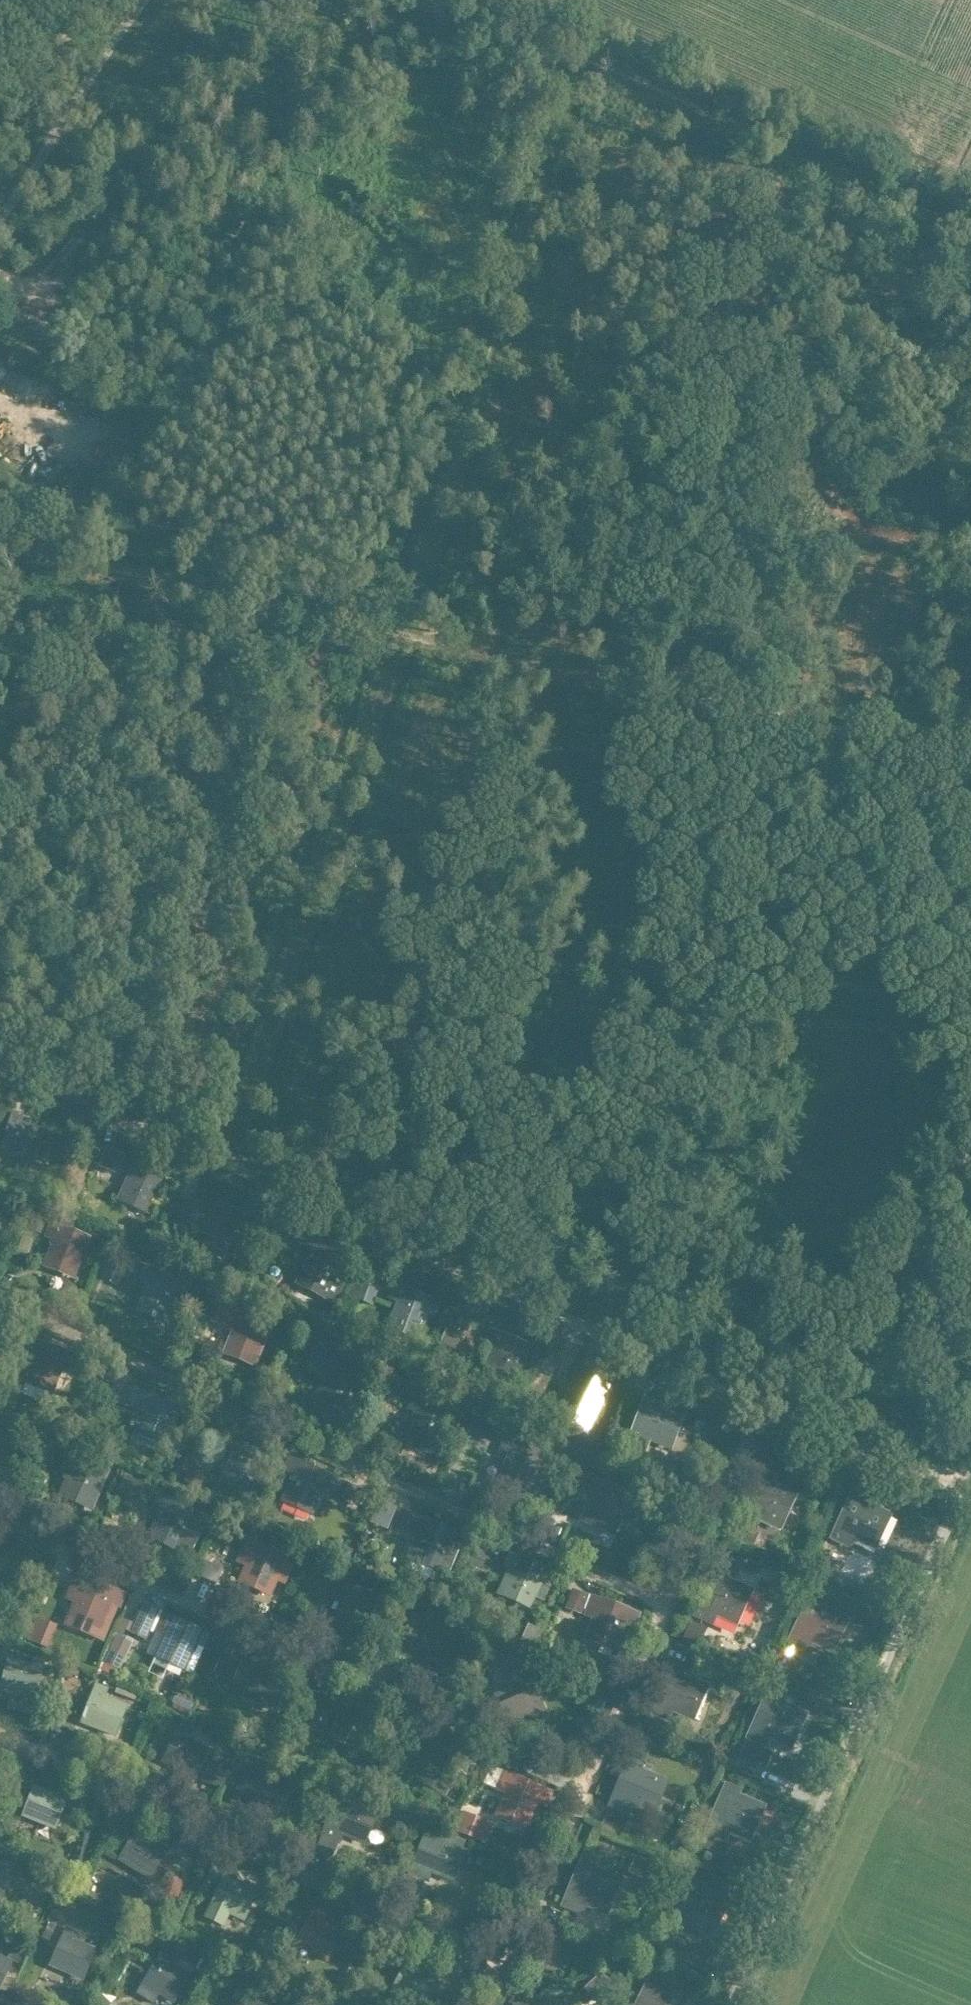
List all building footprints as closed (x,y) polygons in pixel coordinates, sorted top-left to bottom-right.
[(2,1151),(34,1161),(42,1133),(18,1126),(21,1118),(12,1115),(2,1151)] [(98,1167),(117,1175),(125,1156),(106,1148),(98,1167)] [(122,1199),(148,1211),(156,1194),(164,1175),(129,1160),(124,1171),(133,1175),(122,1199)] [(166,1216),(187,1225),(195,1208),(173,1199),(166,1216)] [(220,1218),(208,1242),(235,1255),(251,1219),(216,1203),(211,1214),(220,1218)] [(56,1240),(46,1265),(74,1275),(81,1256),(88,1238),(51,1224),(46,1237),(56,1240)] [(344,1281),(336,1276),(344,1261),(309,1243),(301,1258),(310,1263),(300,1282),(334,1299),(344,1281)] [(255,1266),(269,1272),(278,1251),(265,1245),(255,1266)] [(113,1271),(129,1277),(135,1257),(120,1252),(113,1271)] [(139,1309),(166,1320),(174,1302),(181,1285),(145,1270),(140,1281),(149,1285),(139,1309)] [(362,1284),(356,1300),(372,1306),(378,1290),(362,1284)] [(390,1327),(417,1337),(424,1320),(432,1301),(395,1287),(391,1299),(400,1302),(390,1327)] [(207,1321),(223,1327),(229,1310),(208,1302),(205,1309),(211,1311),(207,1321)] [(227,1352),(254,1363),(262,1345),(269,1327),(233,1312),(228,1324),(237,1327),(227,1352)] [(446,1331),(441,1345),(458,1351),(463,1338),(446,1331)] [(497,1348),(487,1372),(514,1383),(521,1366),(528,1348),(493,1333),(488,1344),(497,1348)] [(300,1358),(316,1366),(319,1360),(322,1362),(327,1351),(308,1342),(300,1358)] [(25,1380),(53,1390),(62,1366),(71,1369),(75,1357),(39,1344),(25,1380)] [(320,1392),(346,1406),(364,1371),(329,1353),(323,1364),(332,1369),(320,1392)] [(13,1360),(7,1374),(20,1379),(25,1365),(13,1360)] [(567,1405),(561,1417),(586,1430),(592,1418),(601,1401),(610,1383),(575,1366),(570,1377),(578,1381),(567,1405)] [(123,1396),(136,1401),(139,1391),(126,1387),(123,1396)] [(138,1433),(165,1443),(172,1425),(179,1407),(143,1393),(136,1410),(146,1414),(138,1433)] [(410,1438),(437,1448),(451,1411),(414,1398),(410,1409),(419,1413),(410,1438)] [(679,1419),(666,1414),(668,1407),(646,1399),(636,1424),(629,1442),(640,1446),(644,1437),(669,1447),(679,1419)] [(533,1400),(520,1407),(534,1432),(547,1424),(544,1419),(547,1417),(539,1403),(536,1405),(533,1400)] [(472,1422),(468,1435),(481,1439),(485,1427),(472,1422)] [(260,1471),(267,1474),(276,1451),(233,1434),(228,1445),(237,1449),(228,1471),(255,1482),(260,1471)] [(509,1457),(496,1493),(523,1504),(537,1469),(543,1451),(507,1437),(500,1454),(509,1457)] [(64,1495),(90,1507),(106,1470),(71,1455),(63,1472),(72,1476),(64,1495)] [(289,1459),(282,1474),(294,1479),(292,1483),(285,1499),(312,1511),(323,1486),(332,1490),(336,1480),(300,1464),(289,1459)] [(565,1489),(582,1496),(590,1476),(574,1469),(565,1489)] [(189,1470),(184,1482),(199,1487),(204,1476),(189,1470)] [(739,1519),(756,1526),(760,1518),(778,1526),(792,1496),(768,1485),(770,1480),(759,1475),(739,1519)] [(125,1479),(117,1494),(134,1502),(141,1486),(125,1479)] [(586,1521),(613,1532),(629,1495),(593,1480),(587,1493),(596,1496),(586,1521)] [(337,1493),(351,1499),(356,1488),(342,1482),(337,1493)] [(887,1516),(863,1505),(865,1500),(854,1494),(833,1538),(850,1546),(854,1537),(872,1546),(887,1516)] [(163,1513),(151,1536),(189,1555),(208,1519),(161,1496),(154,1508),(163,1513)] [(28,1514),(41,1520),(46,1511),(32,1505),(28,1514)] [(394,1521),(408,1527),(412,1516),(398,1510),(394,1521)] [(452,1532),(416,1517),(411,1529),(420,1532),(410,1556),(449,1572),(459,1547),(447,1543),(452,1532)] [(223,1519),(212,1532),(221,1540),(232,1527),(223,1519)] [(731,1538),(744,1544),(749,1531),(736,1526),(731,1538)] [(283,1562),(285,1557),(250,1541),(241,1559),(250,1563),(242,1580),(269,1592),(274,1580),(284,1585),(292,1566),(283,1562)] [(543,1602),(556,1574),(511,1554),(506,1566),(514,1569),(503,1594),(516,1600),(514,1604),(528,1611),(534,1598),(543,1602)] [(820,1556),(812,1574),(846,1589),(854,1571),(820,1556)] [(205,1581),(215,1585),(221,1571),(211,1567),(205,1581)] [(724,1581),(726,1576),(715,1571),(695,1615),(712,1622),(716,1613),(734,1622),(748,1592),(724,1581)] [(76,1604),(71,1616),(99,1628),(109,1603),(118,1607),(124,1594),(77,1575),(67,1600),(76,1604)] [(432,1581),(427,1592),(442,1599),(447,1587),(432,1581)] [(568,1605),(582,1610),(588,1596),(573,1591),(568,1605)] [(595,1619),(587,1638),(596,1641),(615,1648),(624,1623),(634,1627),(639,1615),(628,1611),(592,1598),(588,1609),(591,1611),(589,1616),(595,1619)] [(790,1641),(807,1650),(811,1641),(829,1651),(844,1621),(821,1609),(823,1604),(812,1598),(790,1641)] [(133,1623),(122,1618),(115,1633),(123,1636),(125,1631),(146,1641),(159,1612),(142,1604),(133,1623)] [(157,1655),(155,1659),(169,1665),(171,1662),(185,1668),(186,1665),(195,1669),(210,1635),(202,1631),(165,1614),(159,1627),(167,1631),(157,1655)] [(28,1641),(48,1650),(57,1627),(37,1618),(28,1641)] [(682,1640),(699,1647),(707,1629),(691,1621),(682,1640)] [(529,1626),(519,1648),(530,1653),(541,1631),(529,1626)] [(116,1637),(108,1651),(111,1653),(124,1659),(131,1644),(116,1637)] [(505,1650),(490,1656),(496,1671),(511,1665),(505,1650)] [(111,1653),(105,1664),(118,1671),(124,1659),(111,1653)] [(245,1696),(274,1708),(290,1671),(252,1655),(247,1668),(256,1672),(245,1696)] [(775,1671),(786,1677),(793,1663),(782,1658),(775,1671)] [(221,1659),(215,1674),(232,1681),(238,1666),(221,1659)] [(1,1690),(33,1699),(44,1663),(36,1661),(33,1669),(9,1662),(1,1690)] [(651,1711),(668,1718),(672,1710),(690,1718),(703,1688),(679,1677),(682,1671),(670,1666),(651,1711)] [(495,1696),(507,1723),(527,1715),(530,1723),(546,1716),(531,1680),(495,1696)] [(126,1708),(103,1699),(106,1691),(96,1687),(83,1722),(115,1735),(126,1708)] [(749,1738),(766,1745),(770,1737),(789,1745),(802,1716),(778,1705),(781,1699),(770,1694),(749,1738)] [(153,1722),(170,1729),(173,1720),(179,1722),(182,1715),(160,1706),(153,1722)] [(643,1727),(649,1730),(647,1735),(656,1739),(658,1733),(663,1736),(669,1723),(649,1714),(643,1727)] [(164,1762),(195,1777),(204,1759),(208,1751),(186,1741),(190,1733),(181,1728),(164,1762)] [(403,1748),(419,1757),(429,1738),(414,1729),(403,1748)] [(773,1751),(745,1739),(739,1752),(767,1765),(773,1751)] [(432,1755),(420,1779),(445,1792),(454,1776),(464,1758),(430,1740),(424,1751),(432,1755)] [(221,1786),(229,1770),(212,1762),(204,1778),(221,1786)] [(629,1762),(611,1807),(628,1814),(631,1805),(650,1813),(663,1783),(638,1772),(641,1767),(629,1762)] [(235,1801),(247,1805),(250,1796),(275,1804),(281,1785),(284,1776),(247,1764),(242,1782),(235,1801)] [(499,1814),(507,1818),(526,1826),(536,1802),(545,1805),(550,1794),(506,1775),(499,1791),(507,1795),(499,1814)] [(736,1798),(738,1792),(727,1787),(708,1832),(725,1839),(729,1830),(747,1838),(760,1808),(736,1798)] [(24,1816),(55,1828),(69,1793),(61,1790),(58,1798),(34,1789),(24,1816)] [(323,1835),(340,1842),(344,1834),(362,1842),(374,1815),(338,1800),(323,1835)] [(93,1810),(90,1818),(100,1821),(103,1813),(93,1810)] [(455,1831),(482,1842),(490,1822),(464,1811),(455,1831)] [(603,1824),(623,1832),(627,1821),(608,1813),(603,1824)] [(120,1860),(150,1877),(155,1870),(165,1853),(145,1840),(149,1833),(139,1827),(128,1847),(120,1860)] [(90,1833),(82,1831),(77,1837),(79,1844),(77,1855),(71,1861),(74,1868),(81,1870),(87,1864),(85,1857),(87,1846),(92,1840),(90,1833)] [(290,1835),(276,1835),(276,1851),(290,1851),(290,1835)] [(425,1838),(410,1874),(429,1882),(432,1873),(455,1882),(466,1854),(459,1851),(462,1845),(443,1837),(441,1844),(425,1838)] [(315,1853),(326,1858),(332,1844),(321,1839),(315,1853)] [(636,1857),(629,1873),(655,1884),(662,1869),(636,1857)] [(717,1871),(731,1877),(737,1863),(723,1857),(717,1871)] [(5,1902),(18,1868),(0,1861),(0,1900),(5,1902)] [(592,1871),(595,1866),(583,1861),(564,1906),(581,1913),(585,1904),(604,1912),(617,1882),(592,1871)] [(213,1863),(206,1878),(216,1883),(223,1868),(213,1863)] [(235,1883),(239,1876),(229,1871),(220,1889),(212,1904),(206,1919),(224,1928),(231,1913),(244,1920),(257,1893),(235,1883)] [(404,1892),(418,1897),(424,1883),(409,1878),(404,1892)] [(670,1926),(687,1934),(691,1925),(709,1934),(724,1904),(700,1893),(703,1888),(691,1882),(670,1926)] [(53,1909),(46,1924),(61,1931),(68,1916),(53,1909)] [(296,1943),(327,1960),(341,1935),(320,1923),(324,1916),(315,1911),(305,1928),(296,1943)] [(73,1942),(76,1935),(66,1930),(59,1946),(51,1964),(83,1979),(92,1960),(95,1952),(73,1942)] [(14,1947),(8,1958),(18,1964),(24,1952),(14,1947)] [(187,1950),(181,1960),(194,1968),(201,1958),(187,1950)] [(682,1961),(696,1968),(701,1957),(688,1951),(682,1961)] [(144,1984),(138,1994),(153,2004),(159,1993),(174,2002),(184,1985),(189,1978),(168,1965),(173,1958),(164,1952),(155,1967),(144,1984)] [(14,1963),(0,1956),(0,1990),(14,1963)] [(602,1975),(585,1991),(598,2004),(607,2004),(619,1994),(602,1975)] [(662,1984),(651,1978),(637,2004),(681,2004),(683,2001),(659,1989),(662,1984)] [(256,1995),(246,1991),(239,2004),(256,2004),(252,2003),(256,1995)]
